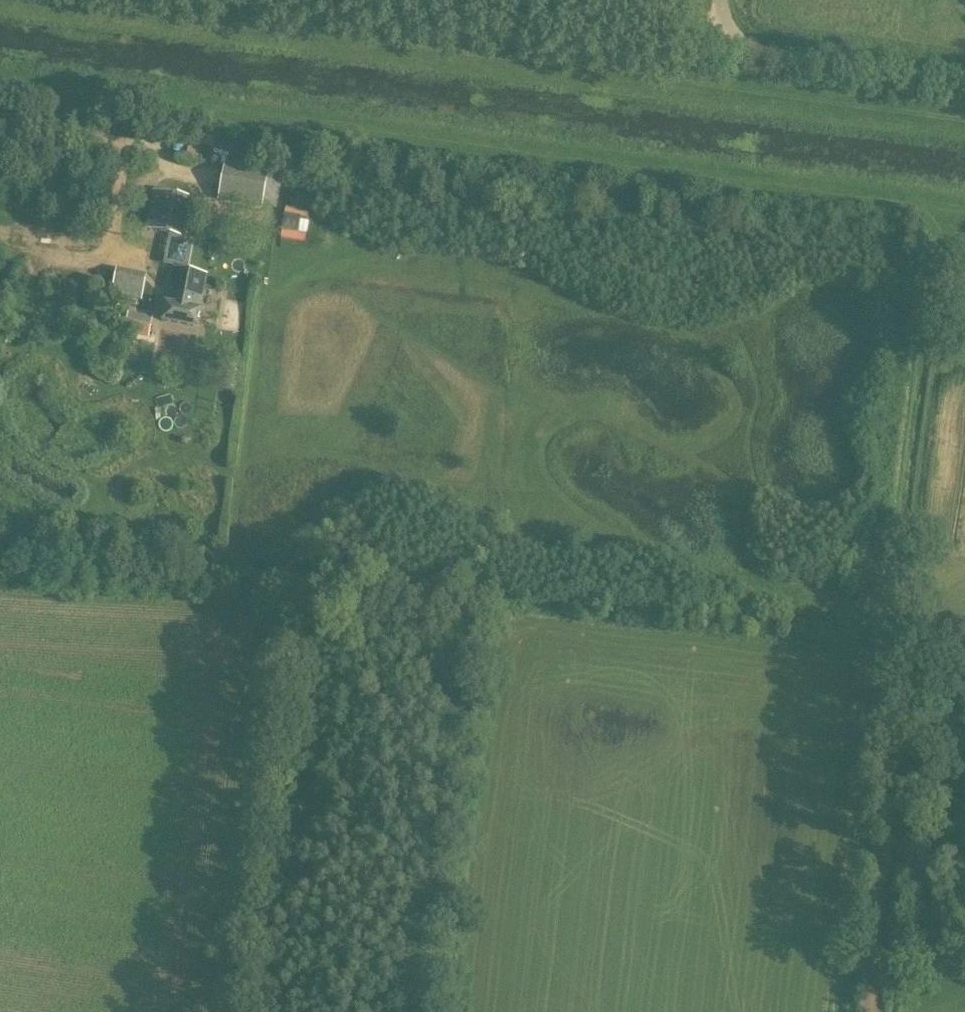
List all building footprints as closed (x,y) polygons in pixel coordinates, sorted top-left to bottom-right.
[(262,206),(268,175),(269,167),(227,159),(227,162),(220,198),(262,206)] [(189,197),(166,194),(171,172),(158,170),(146,229),(181,237),(189,197)] [(285,208),(285,240),(310,240),(311,208),(285,208)] [(174,269),(167,303),(164,303),(161,322),(198,329),(202,310),(199,309),(206,275),(174,269)] [(132,336),(148,338),(151,316),(126,313),(123,337),(131,338),(132,336)]
